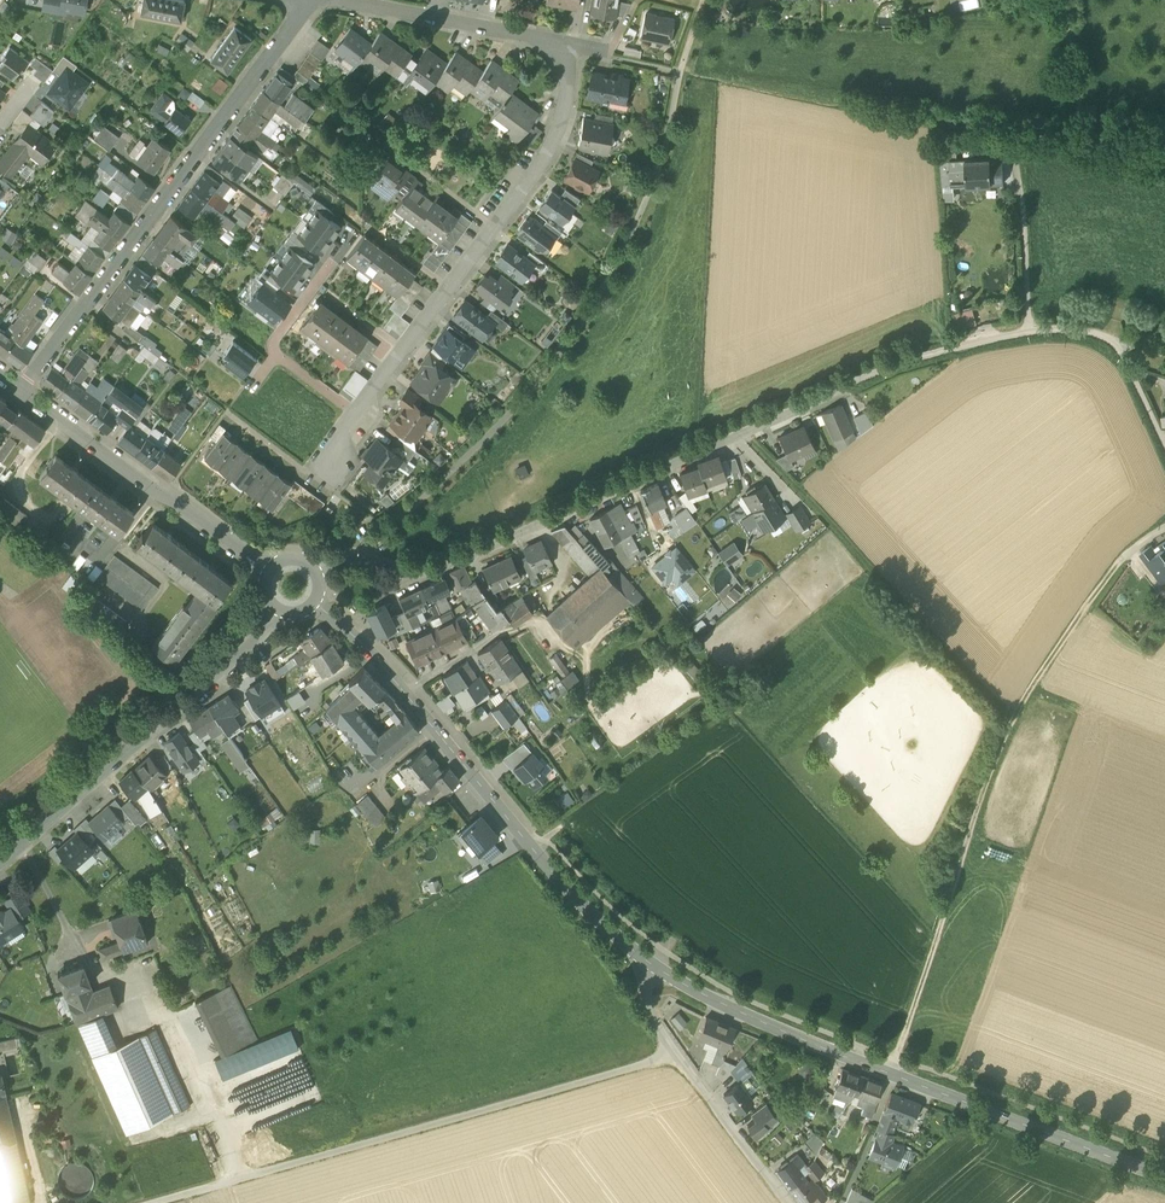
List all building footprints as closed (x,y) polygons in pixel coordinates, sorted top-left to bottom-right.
[(67,7),(60,6),(61,0),(44,0),(42,7),(66,12),(67,7)] [(60,6),(67,7),(84,11),(86,0),(61,0),(60,6)] [(181,19),(184,0),(142,0),(140,11),(181,19)] [(615,14),(617,0),(593,0),(591,10),(615,14)] [(615,14),(623,15),(630,3),(617,0),(615,14)] [(653,37),(668,40),(673,18),(646,13),(641,36),(653,39),(653,37)] [(210,59),(227,71),(251,38),(235,26),(210,59)] [(355,63),(359,58),(371,43),(350,27),(335,48),(355,63)] [(189,45),(193,39),(181,31),(177,37),(189,45)] [(396,74),(396,73),(410,54),(393,41),(392,42),(385,37),(386,36),(379,31),(371,43),(359,58),(377,71),(382,64),(396,74)] [(318,39),(309,51),(321,59),(330,48),(318,39)] [(624,45),(623,52),(639,54),(640,48),(624,45)] [(19,68),(21,65),(24,67),(29,60),(9,46),(1,57),(3,58),(0,62),(0,69),(12,78),(19,68)] [(429,86),(434,79),(446,63),(425,47),(416,59),(410,54),(396,73),(407,81),(412,74),(429,86)] [(308,78),(321,59),(309,51),(297,69),(308,78)] [(446,63),(451,67),(460,55),(455,51),(446,63)] [(139,61),(128,53),(125,57),(135,65),(139,61)] [(72,71),(77,65),(63,55),(52,69),(60,75),(67,66),(72,71)] [(466,92),(470,88),(482,72),(482,71),(468,61),(466,62),(460,57),(461,55),(460,55),(451,67),(446,63),(434,79),(444,86),(449,79),(452,82),(466,92)] [(33,73),(44,81),(52,69),(36,56),(30,63),(37,68),(33,73)] [(482,72),(487,75),(495,64),(490,60),(482,71),(482,72)] [(489,91),(502,101),(509,92),(518,80),(504,70),(503,71),(496,66),(497,65),(495,64),(487,75),(482,72),(470,88),(479,95),(485,87),(489,91)] [(48,91),(69,107),(88,82),(72,71),(67,66),(60,75),(60,79),(58,82),(54,82),(48,91)] [(277,71),(292,83),(296,78),(292,75),(280,67),(277,71)] [(296,78),(304,84),(308,78),(297,69),(296,69),(292,75),(296,78)] [(277,71),(264,89),(279,101),(285,93),(292,83),(277,71)] [(601,102),(609,104),(608,107),(621,109),(623,98),(627,78),(620,77),(621,74),(610,72),(609,75),(592,72),(587,95),(602,98),(601,102)] [(211,86),(220,92),(228,82),(218,75),(211,86)] [(447,89),(452,82),(449,79),(444,86),(447,89)] [(185,85),(178,94),(185,99),(187,97),(192,90),(185,85)] [(483,98),(489,91),(485,87),(479,95),(483,98)] [(290,119),(295,112),(283,103),(279,101),(264,89),(253,104),(269,116),(274,108),(289,119),(290,119)] [(187,97),(200,107),(205,100),(192,90),(187,97)] [(150,110),(165,121),(170,113),(164,109),(172,99),(163,92),(150,110)] [(535,111),(509,92),(502,101),(493,113),(509,124),(507,127),(504,131),(515,139),(516,138),(526,124),(535,111)] [(279,101),(283,103),(289,96),(288,96),(285,93),(279,101)] [(310,105),(294,93),(289,96),(283,103),(295,112),(301,117),(310,105)] [(29,114),(43,124),(54,109),(40,99),(29,114)] [(170,113),(175,107),(174,101),(172,99),(164,109),(170,113)] [(253,104),(247,112),(263,123),(269,116),(253,104)] [(175,107),(170,113),(165,121),(164,121),(180,133),(190,119),(175,107)] [(12,123),(22,130),(27,125),(28,125),(33,117),(22,109),(12,123)] [(259,129),(263,123),(247,112),(238,123),(254,135),(259,129)] [(290,119),(302,128),(307,121),(301,117),(295,112),(290,119)] [(594,119),(612,123),(613,115),(595,112),(594,119)] [(491,115),(507,127),(509,124),(493,113),(491,115)] [(592,149),(607,152),(609,142),(610,142),(616,139),(612,133),(610,133),(612,123),(594,119),(583,117),(578,144),(593,147),(592,149)] [(246,146),(250,141),(254,135),(238,123),(230,134),(246,146)] [(521,142),(525,138),(532,128),(531,128),(526,124),(516,138),(521,142)] [(534,124),(531,128),(532,128),(525,138),(530,142),(540,129),(534,124)] [(9,175),(29,147),(43,157),(53,144),(28,125),(27,125),(22,130),(15,140),(16,140),(0,162),(0,168),(9,175)] [(93,138),(109,150),(119,136),(103,125),(93,138)] [(264,132),(259,129),(254,135),(259,139),(264,132)] [(259,139),(267,144),(270,146),(274,140),(272,138),(264,132),(259,139)] [(230,135),(221,147),(248,167),(257,155),(246,146),(246,147),(230,135)] [(259,139),(254,135),(250,141),(263,151),(267,144),(259,139)] [(137,159),(153,170),(169,148),(154,136),(137,159)] [(942,148),(942,162),(949,162),(949,161),(957,161),(956,138),(943,139),(943,148),(942,148)] [(239,179),(248,167),(221,147),(212,159),(239,179)] [(575,158),(589,166),(593,159),(576,151),(572,158),(574,159),(575,158)] [(386,183),(402,195),(415,178),(387,157),(387,158),(383,158),(380,163),(380,166),(368,182),(380,191),(386,183)] [(1002,157),(989,158),(991,185),(1003,184),(1002,157)] [(575,185),(580,187),(582,186),(583,187),(587,180),(591,182),(597,170),(589,166),(575,158),(574,159),(565,178),(575,183),(575,185)] [(965,160),(966,186),(991,185),(989,158),(965,160)] [(949,161),(949,162),(950,181),(951,186),(951,187),(966,186),(965,160),(957,161),(949,161)] [(942,181),(950,181),(949,162),(942,162),(941,162),(942,181)] [(93,174),(105,184),(107,182),(113,175),(103,168),(100,165),(93,174)] [(117,169),(114,166),(111,169),(106,165),(103,168),(113,175),(117,169)] [(204,170),(220,182),(222,179),(223,177),(208,165),(204,170)] [(113,175),(128,187),(133,181),(117,169),(113,175)] [(191,187),(206,199),(211,194),(214,190),(220,182),(204,170),(191,187)] [(273,186),(284,195),(293,182),(282,174),(273,186)] [(115,189),(123,194),(128,187),(113,175),(107,182),(115,189)] [(137,175),(133,181),(128,187),(146,200),(154,188),(137,175)] [(3,191),(8,184),(0,177),(0,189),(3,191)] [(422,183),(415,178),(402,195),(395,205),(406,213),(423,191),(418,188),(422,183)] [(222,179),(220,182),(214,190),(222,195),(230,185),(222,179)] [(227,202),(236,190),(230,185),(222,195),(221,197),(227,202)] [(123,194),(120,199),(137,212),(146,200),(128,187),(123,194)] [(206,199),(191,187),(178,205),(193,217),(199,209),(206,199)] [(563,196),(574,204),(579,197),(564,187),(559,194),(562,197),(563,196)] [(538,205),(561,222),(574,204),(563,196),(562,197),(559,194),(550,188),(538,205)] [(92,199),(102,206),(110,196),(100,189),(92,199)] [(115,189),(110,196),(117,202),(120,199),(123,194),(115,189)] [(406,213),(417,222),(438,195),(431,190),(428,195),(423,191),(406,213)] [(217,199),(211,194),(206,199),(213,204),(218,199),(217,199)] [(417,222),(428,230),(445,208),(440,204),(444,199),(438,195),(417,222)] [(221,197),(219,196),(217,199),(218,199),(213,204),(218,208),(222,210),(221,211),(226,214),(232,205),(227,202),(221,197)] [(135,215),(137,212),(120,199),(117,202),(119,203),(135,215)] [(199,209),(211,218),(212,216),(216,219),(221,211),(222,210),(218,208),(213,204),(206,199),(199,209)] [(317,210),(322,204),(316,199),(311,206),(317,210),(317,209),(317,210)] [(81,208),(91,215),(96,208),(86,200),(81,208)] [(114,210),(130,222),(135,215),(119,203),(114,210)] [(322,204),(317,210),(329,218),(333,212),(322,204)] [(450,211),(445,208),(428,230),(440,238),(443,234),(451,223),(455,217),(460,211),(454,206),(450,211)] [(76,214),(87,222),(91,215),(81,208),(76,214)] [(109,217),(96,208),(91,215),(119,236),(130,222),(114,210),(109,217)] [(234,218),(244,226),(251,217),(241,209),(234,218)] [(331,239),(340,227),(329,218),(317,210),(317,209),(317,210),(308,222),(331,239)] [(216,219),(229,229),(235,221),(226,214),(221,211),(216,219)] [(460,211),(455,217),(467,226),(472,220),(460,211)] [(119,236),(91,215),(87,222),(91,225),(99,231),(94,238),(109,250),(119,236)] [(171,215),(164,224),(188,241),(194,233),(194,232),(183,224),(171,215)] [(518,233),(537,248),(546,247),(550,241),(547,239),(551,233),(554,235),(555,235),(541,225),(530,216),(527,220),(525,219),(518,228),(520,230),(518,233)] [(455,217),(451,223),(463,232),(467,226),(455,217)] [(194,233),(197,235),(201,229),(187,218),(183,224),(194,232),(194,233)] [(554,235),(556,237),(561,231),(546,219),(541,225),(555,235),(554,235)] [(331,239),(308,222),(298,234),(298,235),(299,235),(310,244),(321,252),(331,239)] [(451,223),(443,234),(454,243),(463,232),(451,223)] [(177,256),(188,241),(164,224),(153,238),(177,256)] [(99,231),(91,225),(81,239),(89,245),(94,238),(99,231)] [(201,229),(197,235),(191,243),(197,248),(208,234),(201,229)] [(289,236),(294,241),(299,235),(298,235),(298,234),(293,231),(289,236)] [(81,239),(71,232),(67,236),(65,239),(75,246),(78,248),(76,250),(82,254),(89,245),(81,239)] [(188,241),(191,243),(197,235),(194,233),(188,241)] [(348,255),(361,264),(377,243),(364,234),(362,237),(348,255)] [(440,238),(439,240),(450,249),(454,243),(443,234),(440,238)] [(310,244),(299,235),(294,241),(306,250),(310,244)] [(289,246),(290,247),(294,241),(289,236),(284,243),(289,247),(289,246)] [(89,245),(104,257),(109,250),(94,238),(89,245)] [(180,258),(177,256),(153,238),(143,253),(152,260),(158,264),(163,257),(177,267),(182,260),(180,258)] [(439,240),(435,245),(446,254),(450,249),(439,240)] [(187,263),(197,248),(191,243),(188,241),(177,256),(180,258),(182,260),(187,263)] [(306,250),(294,241),(290,247),(301,256),(306,250)] [(361,264),(374,274),(389,252),(377,243),(361,264)] [(497,261),(521,279),(524,275),(523,271),(526,267),(530,267),(533,264),(533,263),(525,257),(507,243),(500,252),(502,254),(497,261)] [(82,254),(76,262),(91,274),(104,257),(89,245),(82,254)] [(435,245),(431,251),(442,259),(446,254),(435,245)] [(68,255),(76,262),(82,254),(76,250),(78,248),(75,246),(68,255)] [(289,247),(280,259),(303,276),(313,264),(301,256),(290,247),(289,246),(289,247)] [(33,250),(27,259),(40,269),(47,260),(33,250)] [(431,251),(427,256),(438,264),(442,259),(431,251)] [(533,264),(542,270),(546,264),(529,251),(525,257),(533,263),(533,264)] [(374,274),(386,283),(402,262),(389,252),(374,274)] [(143,253),(137,260),(147,267),(152,260),(143,253)] [(8,260),(16,265),(20,259),(12,254),(8,260)] [(346,258),(359,267),(361,264),(348,255),(346,258)] [(434,270),(438,264),(427,256),(422,262),(434,270)] [(294,289),(303,276),(280,259),(271,271),(271,272),(283,280),(294,289)] [(37,267),(27,260),(24,264),(33,272),(37,267)] [(144,271),(147,267),(137,260),(135,264),(144,271)] [(51,270),(63,279),(70,270),(58,261),(51,270)] [(76,262),(70,270),(63,279),(62,280),(78,292),(92,274),(91,274),(76,262)] [(415,271),(402,262),(386,283),(398,292),(396,295),(397,296),(398,294),(402,288),(407,282),(411,277),(415,271)] [(135,264),(124,277),(152,298),(156,292),(144,283),(150,275),(144,271),(135,264)] [(359,267),(371,276),(374,274),(361,264),(359,267)] [(267,278),(271,272),(271,271),(266,267),(261,273),(267,278)] [(271,272),(267,278),(278,286),(283,280),(271,272)] [(261,273),(256,279),(263,284),(274,292),(278,286),(267,278),(261,273)] [(497,279),(510,289),(515,283),(501,273),(497,279)] [(371,276),(384,286),(386,283),(374,274),(371,276)] [(497,279),(494,277),(492,280),(487,276),(484,274),(476,284),(479,287),(484,290),(482,293),(485,295),(490,299),(496,304),(500,307),(503,303),(506,305),(511,297),(509,295),(512,291),(510,289),(497,279)] [(147,304),(152,298),(124,277),(115,290),(130,301),(135,295),(147,304)] [(411,277),(407,282),(418,291),(422,285),(411,277)] [(407,282),(402,288),(414,297),(418,291),(407,282)] [(384,286),(396,295),(398,292),(386,283),(384,286)] [(263,284),(250,301),(259,308),(270,316),(273,319),(280,309),(283,312),(289,303),(274,292),(263,284)] [(402,288),(398,294),(409,302),(414,297),(402,288)] [(118,317),(130,301),(115,290),(103,306),(118,317)] [(397,296),(393,300),(405,309),(409,302),(398,294),(397,296)] [(11,336),(15,339),(33,314),(43,301),(35,295),(17,319),(19,320),(10,332),(13,334),(11,336)] [(480,301),(485,305),(490,299),(485,295),(480,301)] [(492,310),(496,304),(490,299),(485,305),(491,309),(492,310)] [(389,306),(395,310),(401,314),(405,309),(393,300),(389,306)] [(453,315),(480,335),(485,327),(488,329),(489,328),(493,322),(494,321),(486,316),(465,300),(453,315)] [(140,309),(130,301),(118,317),(126,323),(128,325),(129,324),(140,309)] [(309,315),(317,305),(313,303),(311,301),(303,311),(309,315)] [(309,331),(317,337),(335,314),(338,310),(333,307),(330,310),(319,302),(317,305),(309,315),(305,320),(312,326),(309,331)] [(259,308),(254,314),(266,322),(270,316),(259,308)] [(957,312),(961,328),(977,324),(972,308),(957,312)] [(493,322),(503,329),(508,322),(492,310),(491,309),(486,316),(494,321),(493,322)] [(400,315),(401,314),(395,310),(383,326),(389,330),(391,326),(401,334),(410,322),(400,315)] [(317,337),(328,345),(348,318),(342,313),(339,317),(335,314),(317,337)] [(42,321),(33,314),(15,339),(21,343),(25,338),(28,340),(28,339),(34,332),(42,321)] [(328,345),(338,352),(355,329),(351,326),(354,322),(348,318),(328,345)] [(306,335),(309,331),(312,326),(305,320),(298,329),(306,335)] [(122,329),(134,338),(139,331),(129,324),(128,325),(126,323),(122,329)] [(449,330),(462,340),(466,334),(454,324),(449,330)] [(358,325),(355,329),(338,352),(348,360),(347,360),(348,361),(351,356),(355,350),(360,345),(366,336),(361,333),(364,330),(358,325)] [(485,327),(480,335),(482,337),(488,329),(485,327)] [(3,355),(15,339),(11,336),(0,328),(0,352),(3,355)] [(494,332),(489,328),(488,329),(482,337),(487,341),(494,332)] [(434,345),(444,352),(449,356),(448,357),(452,359),(455,359),(458,354),(466,360),(474,349),(462,340),(449,330),(448,329),(442,338),(440,337),(434,345)] [(134,338),(140,343),(145,336),(139,331),(134,338)] [(43,338),(34,332),(28,339),(37,346),(43,338)] [(366,336),(360,345),(372,353),(378,345),(366,336)] [(21,343),(15,339),(3,355),(21,368),(33,352),(21,343)] [(224,362),(242,376),(256,358),(233,340),(223,354),(227,357),(224,362)] [(109,356),(118,362),(127,350),(119,344),(109,356)] [(143,345),(139,351),(134,358),(139,361),(141,361),(145,356),(155,362),(159,357),(144,345),(143,345)] [(360,345),(355,350),(367,359),(372,353),(360,345)] [(75,353),(82,358),(86,352),(80,347),(75,353)] [(355,350),(351,356),(363,365),(367,359),(355,350)] [(426,366),(433,371),(437,365),(440,367),(445,361),(440,358),(430,350),(421,362),(424,364),(426,366)] [(90,355),(86,352),(82,358),(85,361),(90,355)] [(445,361),(448,357),(449,356),(444,352),(440,358),(445,361)] [(80,368),(82,366),(85,361),(82,358),(75,353),(70,361),(73,363),(80,368)] [(90,355),(85,361),(82,366),(89,371),(97,360),(90,355)] [(346,362),(355,368),(358,371),(363,365),(351,356),(348,361),(347,360),(346,362)] [(65,376),(64,378),(69,383),(71,379),(80,368),(73,363),(64,375),(65,376)] [(412,381),(432,397),(438,389),(442,392),(449,382),(450,383),(453,383),(455,380),(455,377),(452,375),(451,375),(440,367),(437,365),(433,371),(426,366),(421,372),(419,371),(412,381)] [(71,379),(79,385),(89,371),(82,366),(80,368),(71,379)] [(59,396),(69,383),(64,378),(50,368),(40,382),(59,396)] [(358,371),(355,368),(342,386),(354,395),(368,378),(358,371)] [(86,387),(84,389),(101,402),(114,385),(104,377),(93,392),(86,387)] [(79,385),(71,379),(69,383),(59,396),(72,406),(84,389),(79,385)] [(101,402),(117,414),(129,397),(114,385),(101,402)] [(413,437),(414,438),(431,416),(416,404),(421,397),(408,387),(400,397),(401,403),(403,404),(398,412),(395,412),(393,415),(393,418),(391,421),(403,430),(404,434),(410,438),(413,437)] [(101,402),(84,389),(72,406),(89,419),(101,402)] [(436,400),(442,392),(438,389),(432,397),(436,400)] [(136,393),(132,399),(142,406),(146,401),(136,393)] [(317,403),(305,394),(294,408),(306,417),(308,414),(313,408),(317,403)] [(132,399),(129,397),(117,414),(119,415),(118,416),(129,424),(129,423),(142,406),(132,399)] [(117,414),(101,402),(89,419),(106,432),(118,416),(119,415),(117,414)] [(1,432),(7,424),(14,415),(1,405),(0,407),(0,431),(1,432)] [(823,414),(834,441),(852,433),(840,407),(823,414)] [(313,408),(308,414),(326,427),(330,421),(313,408)] [(12,428),(19,433),(31,417),(19,409),(14,415),(7,424),(12,428)] [(854,419),(861,435),(871,427),(866,413),(854,419)] [(322,433),(326,427),(308,414),(306,417),(304,420),(309,424),(321,432),(322,433)] [(45,428),(31,417),(19,433),(21,434),(28,439),(33,443),(45,428)] [(386,428),(398,437),(403,430),(391,421),(386,428)] [(117,439),(134,452),(146,436),(129,423),(129,424),(117,439)] [(209,436),(216,441),(223,432),(225,428),(219,423),(209,436)] [(317,438),(321,432),(309,424),(305,429),(317,438)] [(787,456),(789,461),(790,461),(804,455),(803,452),(812,448),(813,450),(814,450),(804,427),(792,433),(793,434),(787,436),(787,435),(779,439),(787,456)] [(2,458),(16,439),(17,440),(21,434),(19,433),(12,428),(8,434),(10,436),(0,449),(0,456),(2,458)] [(312,444),(317,438),(305,429),(301,435),(312,444)] [(278,473),(277,473),(276,472),(274,474),(268,469),(270,467),(263,462),(257,457),(255,459),(249,455),(251,453),(250,452),(249,452),(247,454),(241,449),(243,447),(236,442),(235,441),(234,443),(229,439),(230,437),(223,432),(216,441),(204,457),(205,458),(207,455),(219,464),(217,466),(218,467),(218,468),(220,465),(232,474),(230,476),(231,477),(232,478),(234,475),(246,484),(244,487),(245,487),(246,488),(248,486),(259,494),(257,497),(258,497),(259,498),(261,496),(273,505),(271,507),(273,508),(285,492),(291,483),(290,483),(284,478),(282,479),(277,475),(278,473)] [(855,440),(852,433),(834,441),(839,452),(850,444),(855,440)] [(23,445),(28,439),(21,434),(17,440),(16,439),(2,458),(8,462),(19,448),(21,444),(23,445)] [(308,450),(312,444),(301,435),(297,441),(308,450)] [(163,449),(146,436),(134,452),(151,465),(163,449)] [(366,470),(383,483),(390,474),(393,473),(396,469),(396,465),(402,457),(390,447),(376,437),(363,455),(373,462),(366,470)] [(415,450),(398,437),(390,447),(402,457),(407,461),(415,450)] [(26,453),(33,443),(28,439),(23,445),(21,444),(19,448),(26,453)] [(304,456),(308,450),(297,441),(292,447),(304,456)] [(300,461),(304,456),(292,447),(288,453),(300,461)] [(180,462),(163,449),(151,465),(168,477),(180,462)] [(38,475),(78,504),(94,483),(54,454),(38,475)] [(207,455),(205,458),(217,466),(219,464),(207,455)] [(776,461),(786,472),(794,468),(790,461),(789,461),(787,456),(776,461)] [(214,471),(217,466),(205,458),(204,457),(201,461),(214,471)] [(686,493),(687,497),(688,496),(707,490),(705,486),(726,479),(721,464),(719,457),(697,465),(699,469),(680,476),(686,493)] [(735,459),(728,462),(733,476),(733,481),(742,478),(735,459)] [(726,479),(733,476),(728,462),(721,464),(726,479)] [(515,467),(518,476),(527,473),(524,464),(515,467)] [(220,465),(218,468),(230,476),(232,474),(220,465)] [(2,472),(0,475),(0,482),(3,485),(13,471),(9,468),(5,474),(2,472)] [(234,475),(232,478),(235,480),(244,487),(246,484),(234,475)] [(285,492),(291,496),(300,484),(293,479),(290,483),(291,483),(285,492)] [(242,492),(245,487),(244,487),(235,480),(231,484),(242,492)] [(132,511),(94,483),(78,504),(116,532),(132,511)] [(306,489),(300,484),(291,496),(297,501),(306,489)] [(640,492),(649,513),(662,507),(666,505),(657,485),(640,492)] [(743,499),(752,513),(773,501),(773,500),(764,486),(763,485),(756,490),(754,488),(746,493),(747,496),(743,499)] [(248,486),(246,488),(257,497),(259,494),(248,486)] [(311,493),(306,489),(297,501),(302,505),(311,493)] [(317,497),(311,493),(302,505),(308,509),(317,497)] [(678,498),(686,509),(690,515),(697,510),(688,496),(687,497),(686,493),(678,498)] [(261,496),(259,498),(271,507),(273,505),(261,496)] [(323,502),(317,497),(308,509),(314,514),(323,502)] [(269,510),(271,507),(259,498),(257,501),(269,510)] [(20,527),(27,517),(3,499),(0,503),(0,513),(20,527)] [(752,513),(743,499),(738,502),(741,507),(739,509),(747,516),(752,513)] [(784,519),(773,501),(752,513),(757,523),(759,523),(764,531),(768,529),(784,519)] [(590,521),(597,534),(615,525),(627,519),(619,506),(608,512),(608,511),(590,521)] [(642,520),(637,507),(629,510),(636,523),(642,520)] [(669,523),(662,507),(649,513),(651,516),(656,529),(669,523)] [(786,516),(796,532),(809,524),(800,508),(786,516)] [(695,522),(690,515),(686,509),(674,518),(683,531),(695,522)] [(730,515),(734,524),(740,521),(741,520),(747,516),(739,509),(730,515)] [(752,513),(747,516),(741,520),(747,530),(758,524),(757,523),(752,513)] [(786,518),(784,519),(768,529),(773,537),(791,526),(786,518)] [(630,526),(627,519),(615,525),(619,532),(627,528),(630,526)] [(134,545),(197,591),(215,604),(232,580),(151,522),(143,534),(141,532),(139,535),(140,537),(134,545)] [(604,548),(622,539),(621,539),(623,538),(619,532),(615,525),(597,534),(597,535),(604,548)] [(568,532),(577,542),(583,536),(575,526),(568,532)] [(559,542),(590,578),(601,569),(596,564),(582,548),(577,542),(568,532),(564,527),(551,533),(559,541),(559,542)] [(627,528),(619,532),(623,538),(621,539),(622,539),(622,541),(621,542),(629,559),(634,556),(640,553),(627,528)] [(577,542),(582,548),(589,541),(583,536),(577,542)] [(601,569),(602,571),(609,565),(609,564),(589,541),(582,548),(596,564),(601,569)] [(64,542),(55,554),(61,558),(70,546),(64,542)] [(528,559),(534,571),(535,571),(551,564),(541,542),(524,550),(528,559)] [(1163,586),(1164,584),(1164,542),(1154,550),(1151,547),(1141,554),(1163,586)] [(718,555),(726,566),(741,555),(733,544),(718,555)] [(676,550),(653,568),(665,583),(679,573),(684,580),(694,572),(676,550)] [(80,554),(71,566),(77,570),(86,558),(80,554)] [(96,578),(139,611),(156,589),(113,556),(102,570),(96,578)] [(491,586),(494,591),(521,578),(521,577),(518,578),(509,559),(512,558),(511,557),(484,570),(491,586)] [(518,578),(521,577),(512,558),(509,559),(518,578)] [(522,562),(531,581),(538,578),(535,571),(534,571),(528,559),(522,562)] [(612,562),(609,564),(609,565),(602,571),(608,577),(617,569),(612,562)] [(96,566),(87,578),(93,582),(96,578),(102,570),(96,566)] [(469,602),(472,606),(473,605),(484,596),(480,591),(475,583),(472,584),(465,569),(464,567),(450,573),(458,591),(460,590),(461,593),(466,603),(469,602)] [(566,640),(592,617),(621,591),(613,583),(608,577),(602,571),(601,569),(590,578),(577,591),(573,594),(567,599),(546,617),(566,640)] [(608,577),(613,583),(622,575),(617,569),(608,577)] [(60,588),(72,596),(81,584),(70,575),(60,588)] [(613,583),(621,591),(625,587),(629,584),(622,575),(613,583)] [(444,578),(425,587),(432,601),(434,600),(444,596),(450,593),(444,578)] [(568,588),(573,594),(577,591),(571,585),(568,588)] [(484,596),(491,606),(499,602),(499,601),(494,591),(491,586),(480,591),(484,596)] [(428,603),(432,601),(425,587),(421,589),(428,603)] [(638,603),(625,587),(621,591),(630,602),(634,607),(638,603)] [(727,593),(734,601),(741,594),(734,587),(727,593)] [(405,611),(407,616),(413,614),(422,610),(429,606),(428,603),(421,589),(399,599),(405,611)] [(78,603),(117,632),(126,620),(86,591),(78,603)] [(218,606),(215,604),(197,591),(185,608),(181,605),(152,645),(176,663),(218,606)] [(592,617),(601,627),(630,602),(621,591),(592,617)] [(450,593),(444,596),(434,600),(441,615),(451,610),(446,600),(452,597),(450,593)] [(484,596),(473,605),(479,612),(493,631),(508,619),(500,609),(495,611),(491,606),(484,596)] [(521,597),(500,609),(508,619),(514,627),(519,623),(533,614),(521,597)] [(431,605),(435,613),(430,615),(432,619),(437,617),(438,616),(440,615),(434,604),(431,605)] [(476,614),(479,612),(473,605),(472,606),(470,607),(476,614)] [(367,614),(377,635),(394,627),(395,627),(391,618),(385,606),(367,614)] [(477,615),(476,614),(470,607),(455,618),(462,631),(462,632),(477,622),(477,618),(476,616),(477,615)] [(427,621),(422,610),(413,614),(414,618),(416,617),(419,625),(427,621)] [(438,616),(442,625),(455,618),(451,610),(441,615),(440,615),(438,616)] [(405,611),(391,618),(395,627),(394,627),(397,634),(401,632),(401,633),(412,628),(407,616),(405,611)] [(414,618),(413,614),(407,616),(412,628),(419,625),(416,617),(414,618)] [(442,625),(438,616),(437,617),(432,619),(430,620),(434,629),(442,625)] [(566,640),(575,649),(601,627),(592,617),(566,640)] [(456,634),(462,631),(455,618),(442,625),(434,629),(444,651),(458,644),(459,640),(456,634)] [(310,657),(310,656),(331,642),(319,629),(318,629),(300,640),(307,653),(310,657)] [(422,662),(444,651),(434,629),(407,642),(414,656),(418,654),(422,662)] [(459,640),(458,644),(466,640),(462,632),(462,631),(456,634),(459,640)] [(396,637),(387,641),(391,649),(400,645),(396,637)] [(478,654),(490,672),(512,657),(500,639),(478,654)] [(332,642),(310,656),(318,669),(282,694),(285,699),(297,691),(318,678),(344,662),(344,661),(332,642)] [(293,658),(298,664),(310,657),(307,653),(305,655),(303,651),(293,658)] [(417,664),(422,662),(418,654),(414,656),(417,664)] [(549,659),(563,677),(569,673),(556,654),(549,659)] [(520,669),(512,657),(490,672),(499,684),(511,675),(520,669)] [(457,667),(468,684),(478,678),(471,668),(466,661),(457,667)] [(265,667),(274,681),(280,677),(270,662),(265,667)] [(684,668),(695,681),(700,677),(690,663),(684,668)] [(478,678),(468,684),(457,667),(444,675),(444,676),(441,677),(447,686),(449,685),(451,688),(454,692),(455,691),(464,706),(487,693),(489,692),(479,677),(478,678)] [(369,703),(375,697),(383,689),(384,688),(364,668),(349,682),(368,702),(369,703)] [(511,675),(518,685),(527,679),(520,670),(521,669),(520,669),(511,675)] [(572,670),(569,673),(563,677),(560,679),(567,688),(579,680),(572,670)] [(274,681),(279,690),(290,682),(284,674),(280,677),(274,681)] [(518,685),(511,675),(499,684),(503,691),(508,687),(510,691),(518,685)] [(567,689),(560,679),(555,683),(557,687),(562,693),(567,689)] [(250,698),(261,716),(280,704),(264,680),(259,683),(258,681),(250,687),(251,688),(246,691),(250,698)] [(349,682),(341,690),(344,693),(331,706),(326,710),(327,712),(336,722),(361,750),(379,735),(358,711),(368,702),(349,682)] [(327,702),(331,706),(344,693),(341,690),(338,687),(324,700),(327,702)] [(506,699),(508,702),(513,698),(514,698),(515,697),(510,691),(508,687),(503,691),(501,693),(500,694),(505,700),(506,699)] [(562,693),(557,687),(550,692),(554,698),(562,693)] [(395,700),(383,689),(375,697),(386,709),(395,700)] [(304,702),(297,691),(285,699),(292,710),(304,702)] [(505,700),(500,694),(498,692),(491,698),(496,706),(505,700)] [(437,702),(444,710),(451,706),(450,693),(437,702)] [(487,693),(464,706),(467,711),(489,697),(487,693)] [(224,731),(226,733),(238,724),(233,715),(239,711),(228,695),(208,707),(219,723),(224,731)] [(261,716),(250,698),(244,701),(255,720),(261,716)] [(523,711),(514,698),(513,698),(508,702),(517,715),(523,711)] [(491,710),(503,726),(512,720),(518,715),(517,715),(508,702),(506,699),(505,700),(496,706),(491,710)] [(405,714),(395,700),(386,709),(396,722),(405,714)] [(475,710),(482,719),(488,715),(481,706),(475,710)] [(207,731),(219,723),(208,707),(189,719),(196,730),(199,736),(207,731)] [(336,722),(327,712),(323,715),(332,725),(336,722)] [(372,762),(376,767),(420,731),(405,714),(396,722),(379,735),(361,750),(362,750),(365,753),(372,762)] [(528,729),(518,715),(512,720),(522,734),(528,729)] [(321,726),(316,721),(308,727),(313,733),(321,726)] [(212,739),(224,731),(219,723),(207,731),(212,739)] [(241,729),(238,724),(226,733),(229,737),(241,729)] [(194,743),(200,751),(207,747),(199,736),(196,730),(189,735),(194,743)] [(169,749),(174,756),(175,757),(174,758),(184,771),(198,761),(188,747),(179,733),(166,742),(168,745),(170,748),(169,749)] [(235,757),(240,754),(229,738),(220,745),(240,773),(249,766),(243,769),(235,757)] [(503,756),(513,767),(531,751),(523,742),(503,756)] [(194,743),(188,747),(198,761),(201,765),(207,761),(200,751),(194,743)] [(170,748),(168,745),(164,748),(169,759),(174,756),(169,749),(170,748)] [(408,783),(416,793),(433,779),(442,771),(423,748),(396,769),(398,771),(396,772),(395,779),(402,788),(408,783)] [(538,758),(531,751),(513,767),(524,780),(526,778),(534,787),(546,776),(540,768),(543,765),(538,758)] [(372,762),(365,753),(360,757),(368,766),(372,762)] [(235,757),(243,769),(249,766),(240,754),(235,757)] [(542,755),(538,758),(543,765),(540,768),(546,776),(554,769),(542,755)] [(164,756),(157,760),(164,771),(171,768),(164,756)] [(513,767),(503,756),(501,757),(522,782),(524,780),(513,767)] [(149,757),(134,771),(147,786),(149,789),(165,775),(163,772),(153,762),(149,757)] [(163,772),(164,771),(157,760),(153,762),(163,772)] [(442,771),(433,779),(439,786),(444,792),(460,780),(449,766),(442,771)] [(134,797),(137,795),(147,786),(134,771),(132,769),(120,781),(134,797)] [(422,800),(439,786),(433,779),(416,793),(417,794),(421,799),(422,800)] [(149,789),(147,786),(137,795),(147,812),(158,804),(149,789)] [(567,791),(557,797),(564,807),(574,800),(567,791)] [(421,799),(417,794),(409,800),(414,806),(421,799)] [(356,804),(375,827),(386,818),(367,795),(356,804)] [(115,799),(108,805),(123,821),(128,816),(121,806),(115,799)] [(129,799),(121,806),(128,816),(133,822),(142,815),(129,799)] [(108,805),(89,822),(88,822),(95,829),(104,840),(124,823),(123,821),(108,805)] [(262,826),(280,815),(275,808),(258,819),(262,826)] [(497,835),(481,814),(457,834),(465,844),(470,840),(478,851),(492,839),(497,835)] [(86,818),(80,823),(89,834),(95,829),(88,822),(89,822),(86,818)] [(89,834),(80,823),(73,829),(77,832),(88,845),(94,840),(89,834)] [(166,828),(171,836),(175,832),(171,825),(166,828)] [(309,842),(319,842),(318,828),(308,829),(309,842)] [(77,832),(58,849),(64,856),(74,867),(93,850),(88,845),(77,832)] [(492,839),(478,851),(476,853),(485,864),(503,853),(492,839)] [(478,851),(470,840),(465,844),(464,846),(472,856),(476,853),(478,851)] [(59,861),(64,856),(58,849),(55,845),(49,850),(59,861)] [(5,900),(10,907),(17,918),(29,910),(17,892),(5,900)] [(23,927),(17,918),(10,907),(2,912),(2,910),(0,911),(0,942),(23,927)] [(148,943),(136,909),(124,913),(127,923),(112,928),(115,936),(117,935),(119,942),(113,944),(116,954),(148,943)] [(108,919),(112,928),(127,923),(124,913),(108,919)] [(193,939),(197,949),(206,945),(203,935),(193,939)] [(193,950),(197,949),(193,939),(189,940),(193,950)] [(116,954),(113,944),(99,949),(102,959),(116,954)] [(66,993),(90,984),(91,984),(83,964),(58,973),(66,993)] [(93,991),(90,984),(66,993),(77,1023),(102,1013),(118,1007),(109,985),(93,991)] [(195,1002),(221,1056),(257,1039),(231,985),(195,1002)] [(679,1028),(687,1021),(678,1010),(670,1017),(679,1028)] [(102,1013),(77,1023),(93,1057),(117,1047),(102,1013)] [(705,1039),(718,1045),(727,1048),(735,1029),(706,1017),(698,1037),(705,1039)] [(223,1078),(298,1046),(290,1027),(215,1060),(223,1078)] [(138,1037),(172,1114),(190,1106),(155,1029),(138,1037)] [(17,1046),(16,1037),(0,1039),(0,1048),(17,1046)] [(93,1057),(127,1135),(172,1114),(138,1037),(117,1047),(93,1057)] [(718,1045),(705,1039),(702,1046),(707,1048),(703,1058),(711,1061),(718,1045)] [(723,1059),(727,1048),(718,1045),(711,1061),(720,1064),(720,1065),(723,1059)] [(742,1057),(735,1065),(731,1071),(739,1082),(740,1082),(747,1077),(752,1072),(742,1057)] [(723,1080),(731,1071),(735,1065),(723,1059),(720,1065),(720,1064),(715,1075),(723,1080)] [(842,1069),(836,1087),(856,1094),(863,1076),(842,1069)] [(859,1095),(866,1098),(876,1102),(883,1083),(863,1076),(856,1094),(859,1095)] [(756,1088),(747,1077),(740,1082),(748,1094),(756,1088)] [(736,1110),(737,1112),(753,1100),(748,1094),(740,1082),(739,1082),(723,1094),(731,1104),(736,1110)] [(805,1099),(814,1105),(826,1089),(818,1082),(805,1099)] [(848,1102),(856,1094),(836,1087),(833,1095),(839,1097),(838,1100),(841,1101),(832,1116),(837,1119),(848,1102)] [(884,1110),(897,1115),(899,1116),(911,1121),(912,1121),(919,1103),(891,1092),(884,1110)] [(866,1098),(859,1095),(856,1104),(863,1107),(866,1098)] [(16,1141),(5,1096),(0,1097),(0,1144),(16,1141)] [(871,1116),(876,1102),(866,1098),(863,1107),(861,1113),(869,1116),(871,1116)] [(751,1113),(755,1119),(768,1110),(764,1104),(751,1113)] [(747,1125),(756,1137),(763,1131),(763,1130),(768,1126),(768,1125),(772,1122),(772,1121),(777,1117),(770,1108),(768,1110),(755,1119),(747,1125)] [(890,1132),(897,1115),(884,1110),(877,1128),(879,1128),(890,1132)] [(907,1130),(911,1121),(899,1116),(896,1126),(907,1130)] [(890,1132),(879,1128),(869,1155),(883,1160),(882,1163),(891,1166),(892,1164),(895,1165),(902,1146),(890,1141),(892,1133),(890,1132)] [(804,1142),(816,1155),(820,1147),(823,1141),(823,1140),(814,1132),(804,1142)] [(16,1141),(0,1144),(0,1202),(13,1202),(29,1199),(16,1141)] [(913,1150),(902,1146),(895,1165),(901,1167),(904,1159),(909,1161),(913,1150)] [(777,1170),(789,1187),(804,1176),(804,1174),(807,1172),(811,1169),(807,1164),(806,1165),(798,1154),(777,1170)] [(811,1178),(813,1180),(824,1172),(814,1159),(807,1164),(811,1169),(807,1172),(811,1178)] [(76,1200),(83,1198),(88,1194),(92,1189),(94,1182),(93,1176),(90,1170),(85,1165),(79,1163),(72,1163),(66,1166),(61,1170),(58,1177),(57,1183),(59,1190),(64,1195),(69,1198),(76,1200)] [(808,1180),(807,1178),(807,1179),(804,1176),(789,1187),(801,1202),(805,1202),(812,1198),(815,1202),(818,1202),(826,1197),(816,1184),(813,1186),(808,1180)] [(846,1202),(854,1202),(859,1192),(852,1188),(845,1202),(846,1202)] [(859,1192),(854,1202),(868,1202),(872,1199),(859,1192)]
